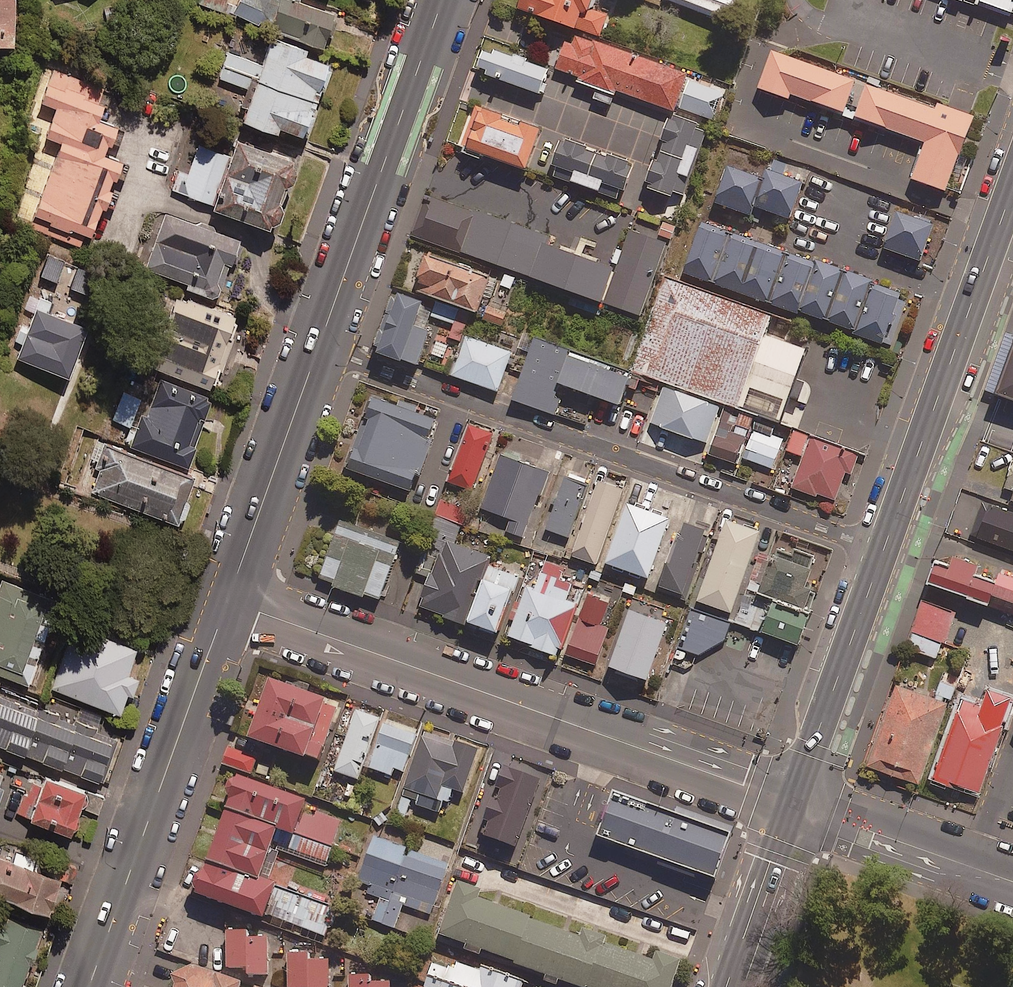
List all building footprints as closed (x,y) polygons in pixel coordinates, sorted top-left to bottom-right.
[(12,47),(13,0),(0,0),(0,47),(12,47)] [(231,17),(321,49),(333,16),(292,1),(293,0),(237,0),(231,17)] [(519,13),(599,41),(607,18),(591,12),(595,0),(524,0),(519,13)] [(727,23),(735,0),(662,0),(727,23)] [(1012,18),(1012,0),(961,0),(1012,18)] [(674,113),(687,75),(570,34),(556,76),(601,92),(598,102),(611,107),(616,93),(674,113)] [(304,50),(270,39),(261,65),(227,53),(219,80),(251,90),(240,123),(274,134),(275,129),(302,138),(325,64),(302,57),(304,50)] [(550,73),(486,51),(478,74),(541,97),(550,73)] [(925,147),(913,181),(950,194),(978,117),(941,104),(939,110),(775,51),(762,88),(925,147)] [(109,90),(49,69),(38,102),(55,108),(44,138),(59,143),(28,229),(84,248),(98,208),(102,209),(119,162),(104,157),(114,127),(98,122),(109,90)] [(722,93),(691,81),(680,110),(712,122),(722,93)] [(542,132),(471,106),(456,147),(526,173),(542,132)] [(707,133),(672,120),(647,190),(682,203),(707,133)] [(294,162),(234,141),(228,157),(198,146),(188,175),(176,171),(170,190),(212,205),(211,210),(269,231),(294,162)] [(635,167),(563,143),(551,177),(623,202),(635,167)] [(792,222),(804,186),(784,179),(788,166),(773,161),(765,182),(728,169),(716,206),(753,218),(756,209),(792,222)] [(475,216),(425,199),(412,237),(603,303),(614,272),(542,247),(545,239),(475,214),(475,216)] [(237,243),(165,215),(144,269),(186,285),(185,289),(215,301),(237,243)] [(935,229),(899,215),(885,251),(922,265),(935,229)] [(713,287),(731,235),(703,225),(685,277),(713,287)] [(666,246),(630,233),(605,305),(641,318),(666,246)] [(731,235),(713,287),(741,297),(760,245),(731,235)] [(760,245),(741,297),(770,307),(788,255),(760,245)] [(800,314),(817,266),(788,255),(770,307),(799,318),(800,314)] [(491,283),(428,259),(415,293),(478,317),(491,283)] [(829,324),(846,276),(817,266),(800,314),(829,324)] [(787,421),(815,346),(775,330),(781,315),(673,274),(639,365),(787,421)] [(856,333),(873,285),(846,276),(829,324),(856,333)] [(856,333),(855,337),(882,347),(900,295),(873,285),(856,333)] [(238,319),(177,296),(149,367),(210,391),(238,319)] [(424,306),(397,296),(376,356),(418,371),(431,335),(416,329),(424,306)] [(50,303),(35,297),(11,357),(66,379),(85,330),(45,315),(50,303)] [(507,314),(490,308),(485,322),(502,328),(507,314)] [(513,356),(466,339),(452,377),(500,394),(513,356)] [(633,374),(536,340),(514,403),(555,417),(565,389),(620,409),(633,374)] [(1004,397),(1012,400),(1012,371),(1004,397)] [(210,399),(158,382),(146,417),(140,415),(129,448),(187,467),(210,399)] [(721,406),(664,386),(651,427),(707,446),(721,406)] [(140,399),(123,393),(112,421),(129,427),(140,399)] [(445,415),(381,393),(358,461),(421,483),(445,415)] [(757,418),(726,408),(710,457),(740,467),(742,461),(757,418)] [(782,426),(757,418),(742,461),(774,472),(789,429),(782,426)] [(493,436),(469,427),(448,486),(472,495),(493,436)] [(805,459),(794,490),(818,499),(819,496),(836,502),(846,475),(852,477),(860,456),(795,433),(787,453),(805,459)] [(193,479),(91,438),(82,459),(98,466),(88,489),(179,525),(187,505),(184,503),(193,479)] [(547,474),(501,457),(482,511),(512,521),(507,535),(523,541),(547,474)] [(588,487),(566,479),(546,532),(568,540),(588,487)] [(623,493),(598,484),(572,559),(597,568),(623,493)] [(994,504),(979,546),(1012,558),(1012,511),(994,504)] [(670,522),(629,507),(608,567),(649,582),(670,522)] [(391,591),(408,535),(344,516),(327,572),(391,591)] [(761,535),(727,523),(699,605),(733,617),(761,535)] [(707,536),(684,527),(661,590),(683,598),(707,536)] [(468,628),(488,568),(491,559),(443,543),(420,612),(468,628)] [(791,553),(776,548),(759,592),(774,598),(809,611),(816,594),(802,589),(815,556),(793,548),(791,553)] [(993,600),(999,585),(977,577),(980,570),(955,561),(953,566),(936,560),(927,586),(990,609),(993,600)] [(488,568),(468,628),(499,638),(519,578),(488,568)] [(993,600),(1012,607),(1012,581),(1002,577),(999,585),(993,600)] [(568,595),(530,581),(508,641),(558,659),(578,607),(565,603),(568,595)] [(3,583),(0,590),(0,677),(27,686),(46,633),(38,630),(49,599),(3,583)] [(609,605),(588,597),(567,657),(596,668),(609,629),(602,627),(609,605)] [(809,611),(774,598),(761,632),(797,646),(809,611)] [(958,615),(924,604),(908,652),(936,661),(941,645),(948,647),(958,615)] [(717,615),(695,607),(681,648),(701,656),(728,641),(734,621),(717,615)] [(669,627),(631,614),(611,672),(648,685),(669,627)] [(130,698),(137,681),(125,677),(135,650),(75,627),(51,690),(118,715),(125,696),(130,698)] [(326,706),(268,687),(248,746),(318,770),(324,753),(312,749),(326,706)] [(947,706),(895,687),(866,768),(918,787),(947,706)] [(0,699),(0,749),(96,783),(109,745),(59,728),(62,720),(0,699)] [(999,699),(993,714),(965,704),(936,783),(979,799),(1012,705),(1012,704),(999,699)] [(380,722),(357,714),(334,775),(358,784),(380,722)] [(417,734),(386,723),(369,771),(391,779),(393,772),(403,775),(417,734)] [(477,756),(422,739),(405,793),(420,798),(417,809),(439,816),(443,805),(450,807),(454,794),(464,797),(477,756)] [(230,747),(222,767),(250,778),(258,759),(230,747)] [(517,854),(541,786),(502,772),(478,840),(517,854)] [(82,795),(20,773),(15,787),(27,791),(17,819),(67,837),(82,795)] [(307,806),(239,781),(204,879),(200,877),(192,900),(264,925),(276,891),(260,885),(278,837),(294,843),(307,806)] [(734,837),(613,794),(605,816),(595,841),(717,885),(734,837)] [(342,824),(316,815),(303,851),(285,845),(281,855),(326,870),(342,824)] [(449,867),(373,839),(356,883),(369,888),(366,895),(380,900),(372,922),(394,931),(403,907),(430,917),(449,867)] [(0,860),(0,901),(44,917),(58,882),(0,860)] [(480,962),(482,955),(516,968),(532,924),(477,904),(480,895),(458,887),(438,939),(464,949),(462,955),(480,962)] [(337,912),(288,894),(278,922),(327,940),(337,912)] [(39,933),(5,923),(2,935),(0,934),(0,986),(22,986),(39,933)] [(604,943),(584,936),(582,943),(532,924),(516,968),(546,979),(544,985),(549,986),(559,986),(560,984),(567,986),(588,986),(603,947),(604,943)] [(247,932),(228,932),(226,968),(247,969),(247,975),(268,976),(269,938),(247,938),(247,932)] [(681,968),(655,958),(652,965),(603,947),(588,986),(674,986),(681,968)] [(290,955),(291,986),(329,986),(329,960),(307,960),(307,954),(290,955)] [(522,986),(476,970),(475,973),(433,959),(424,986),(522,986)] [(194,974),(172,984),(173,986),(231,986),(194,974)] [(350,986),(391,986),(391,984),(369,984),(369,976),(350,976),(350,986)]
